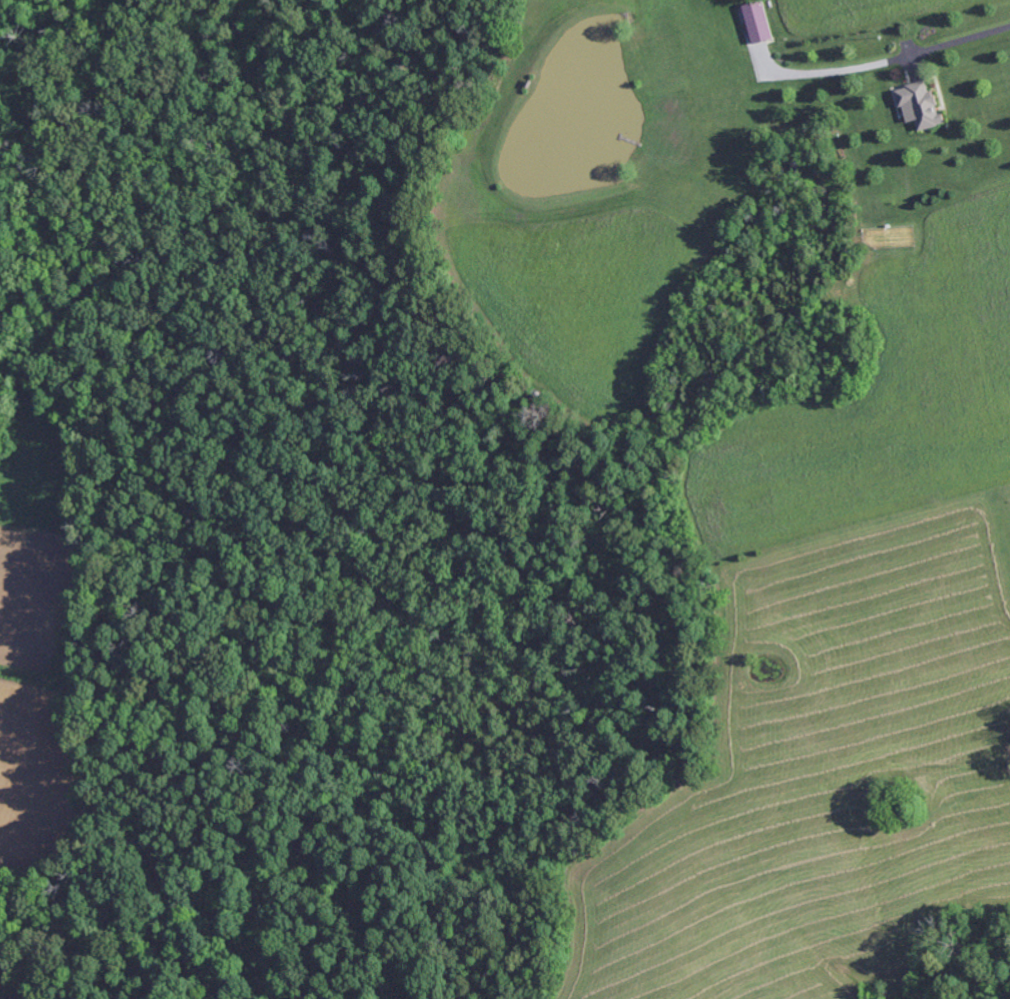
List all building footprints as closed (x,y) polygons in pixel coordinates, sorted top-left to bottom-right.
[(757,45),(777,40),(766,1),(747,6),(757,45)] [(923,132),(948,125),(938,90),(933,92),(930,81),(901,90),(910,124),(920,121),(923,132)]
